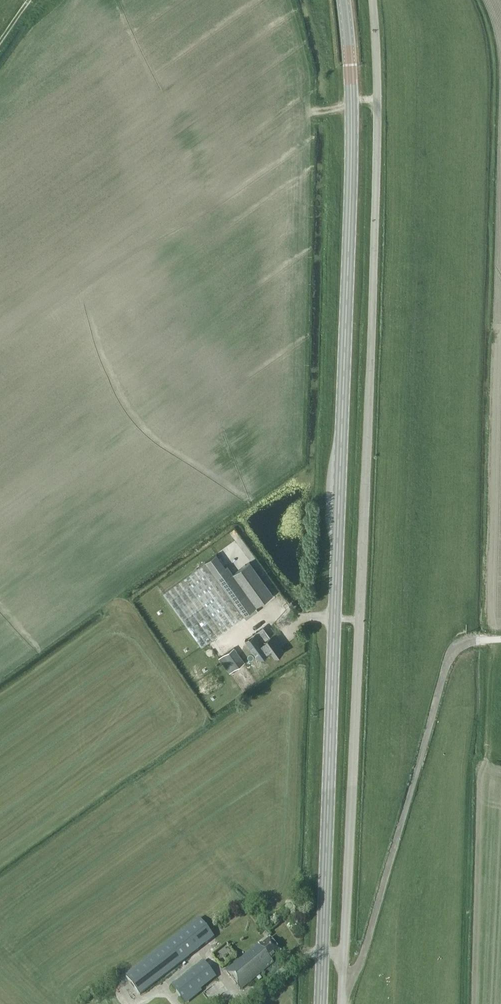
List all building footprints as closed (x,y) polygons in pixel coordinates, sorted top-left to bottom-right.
[(233,574),(233,573),(231,575),(216,554),(163,592),(201,646),(273,594),(249,562),(233,574)] [(263,641),(275,657),(284,650),(280,646),(283,644),(275,632),(269,637),(264,630),(259,634),(263,641)] [(245,662),(234,647),(219,658),(230,673),(245,662)] [(199,918),(125,976),(140,995),(214,937),(199,918)] [(226,970),(241,989),(274,961),(272,959),(282,951),(271,938),(261,945),(259,943),(226,970)] [(204,961),(172,986),(185,1002),(216,977),(204,961)]
